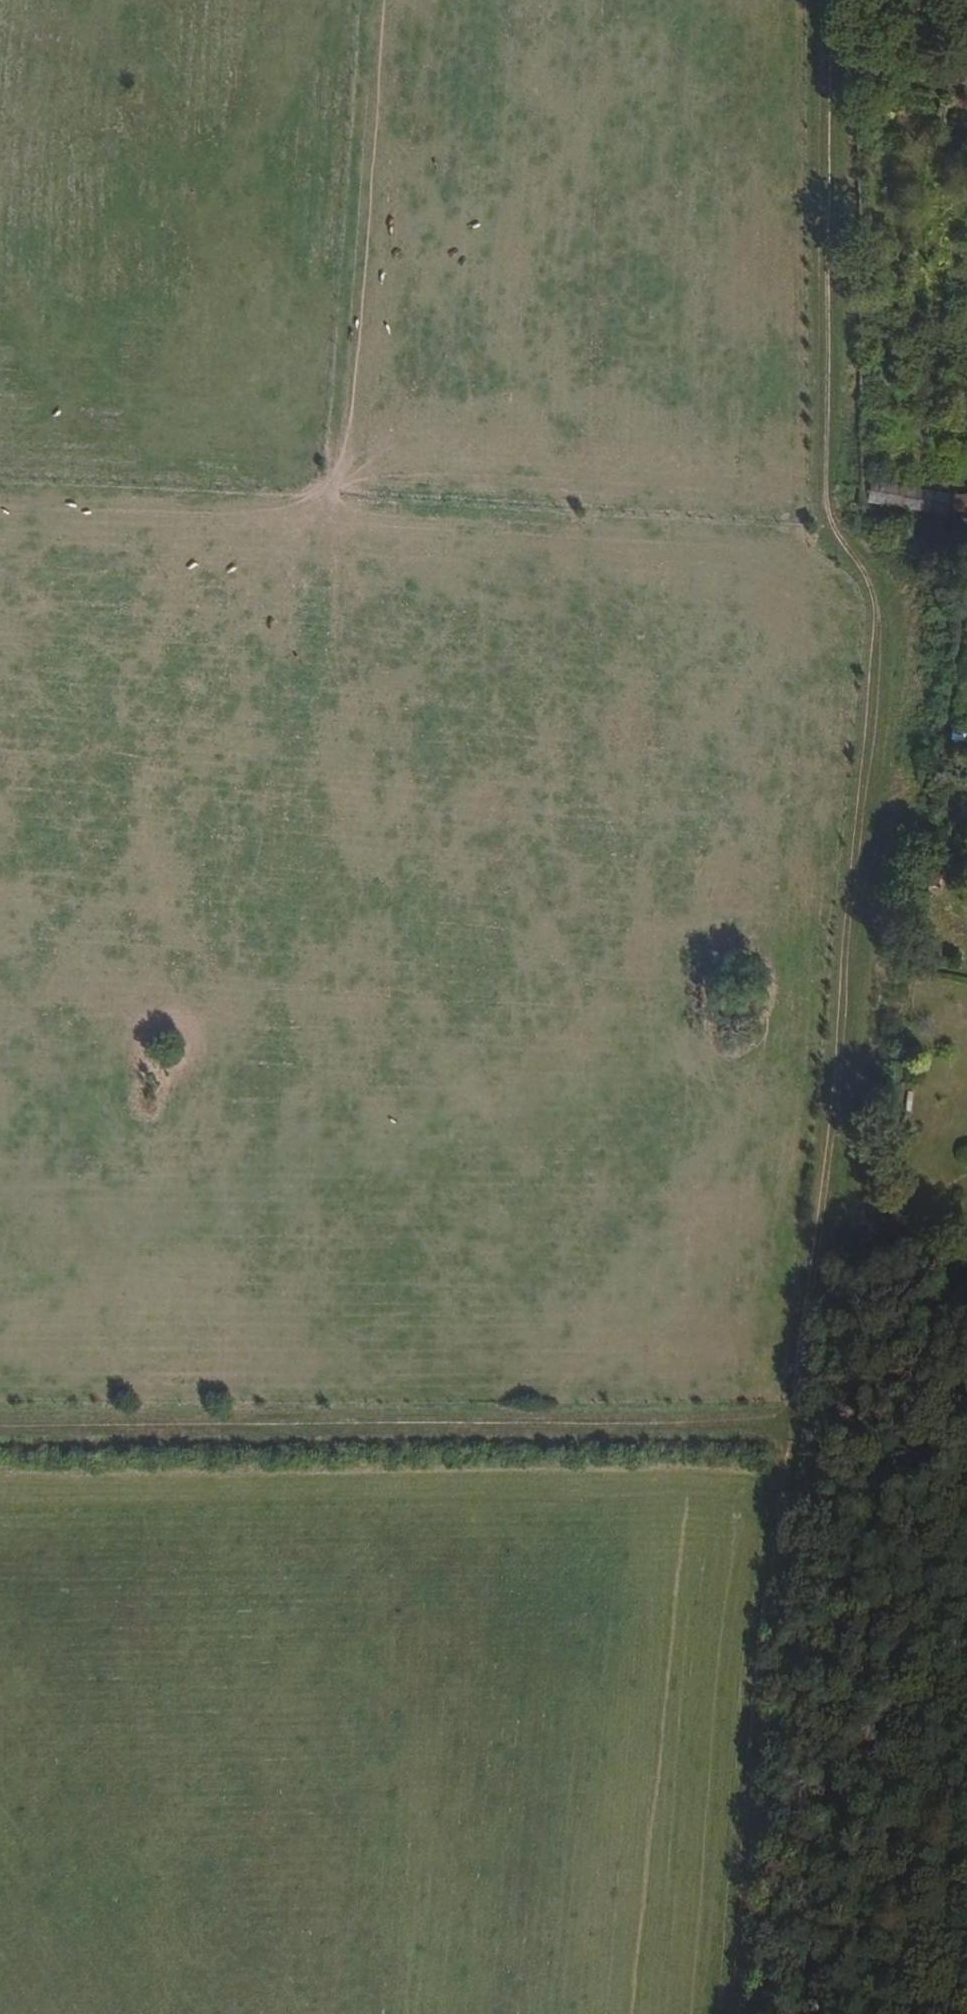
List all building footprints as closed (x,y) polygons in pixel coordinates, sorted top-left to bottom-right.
[(870,481),(866,503),(952,517),(956,496),(870,481)] [(952,517),(952,522),(966,525),(966,498),(956,496),(952,517)]
